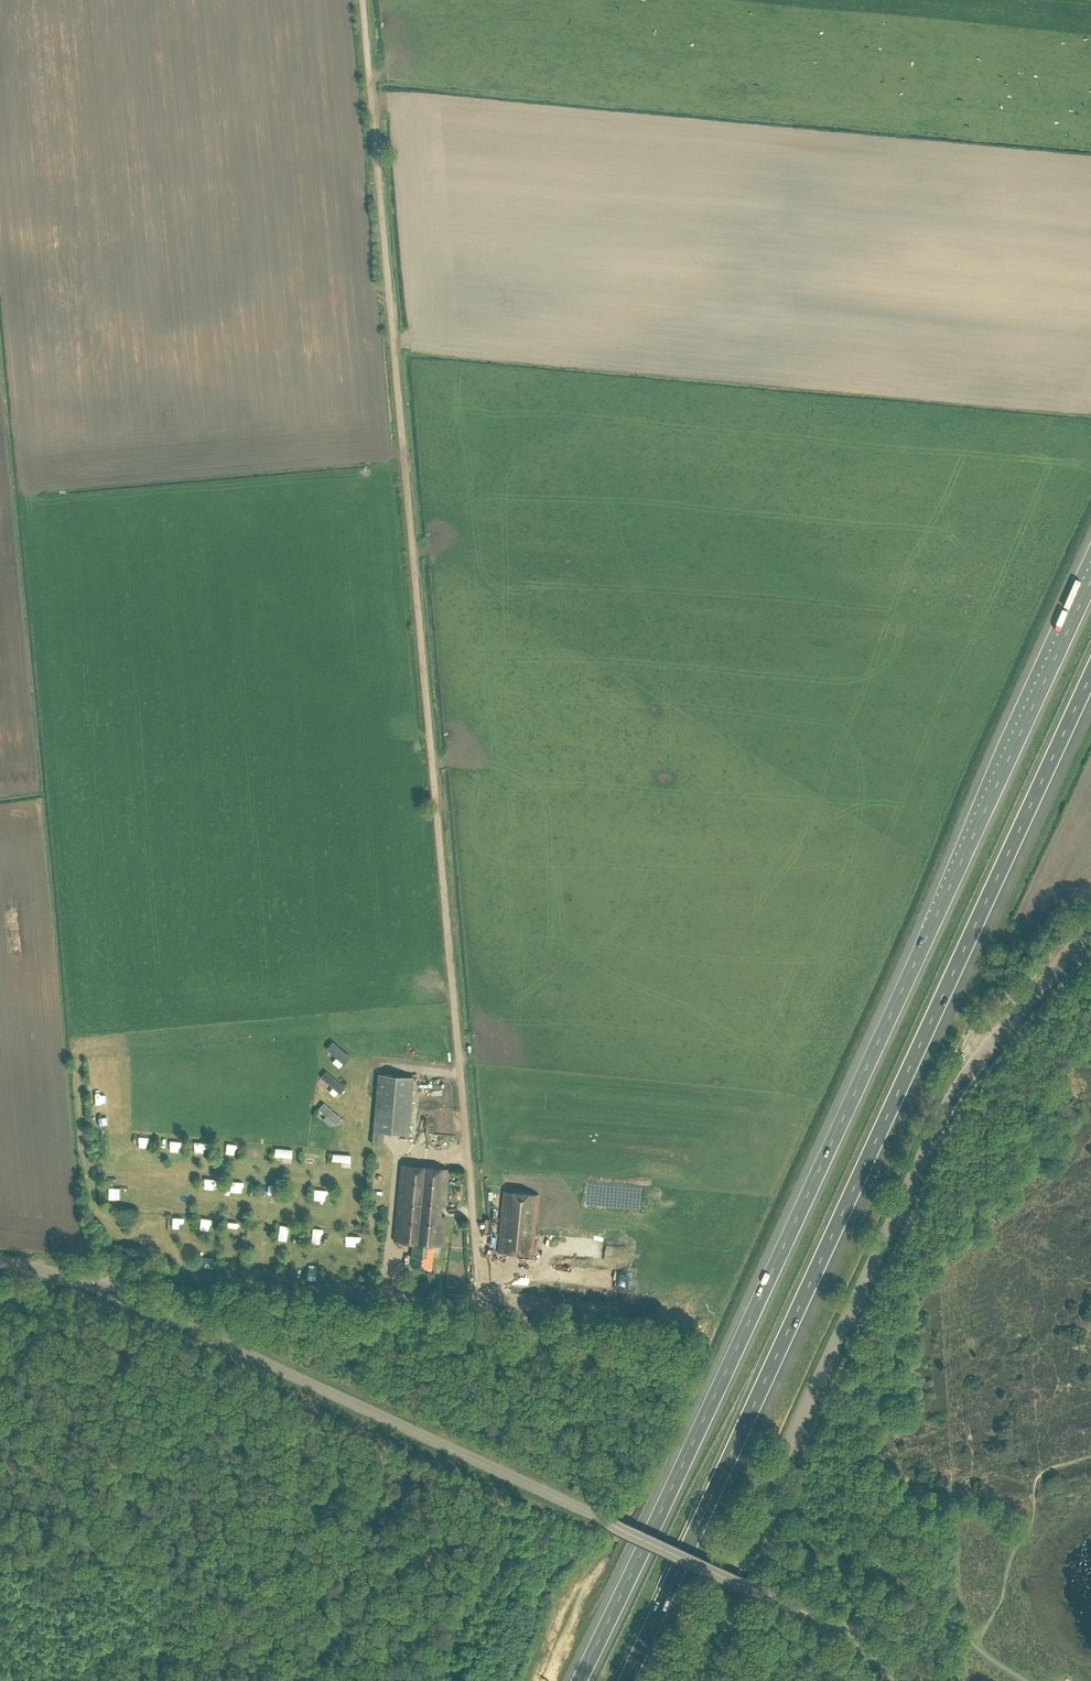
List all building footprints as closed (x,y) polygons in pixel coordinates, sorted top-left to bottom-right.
[(409,1138),(414,1076),(377,1073),(371,1143),(381,1144),(382,1132),(402,1133),(401,1138),(409,1138)] [(312,1127),(320,1118),(304,1102),(296,1111),(312,1127)] [(271,1161),(271,1146),(254,1146),(254,1156),(261,1156),(260,1160),(271,1161)] [(283,1162),(293,1164),(296,1153),(286,1150),(283,1162)] [(312,1152),(312,1161),(330,1161),(330,1153),(312,1152)] [(442,1246),(445,1216),(449,1168),(401,1164),(394,1241),(415,1243),(413,1265),(431,1267),(433,1245),(442,1246)] [(532,1175),(533,1167),(507,1166),(507,1175),(532,1175)] [(179,1187),(189,1189),(191,1180),(181,1178),(179,1187)] [(293,1198),(304,1199),(305,1187),(294,1186),(293,1198)] [(534,1254),(539,1193),(503,1189),(498,1250),(534,1254)]
